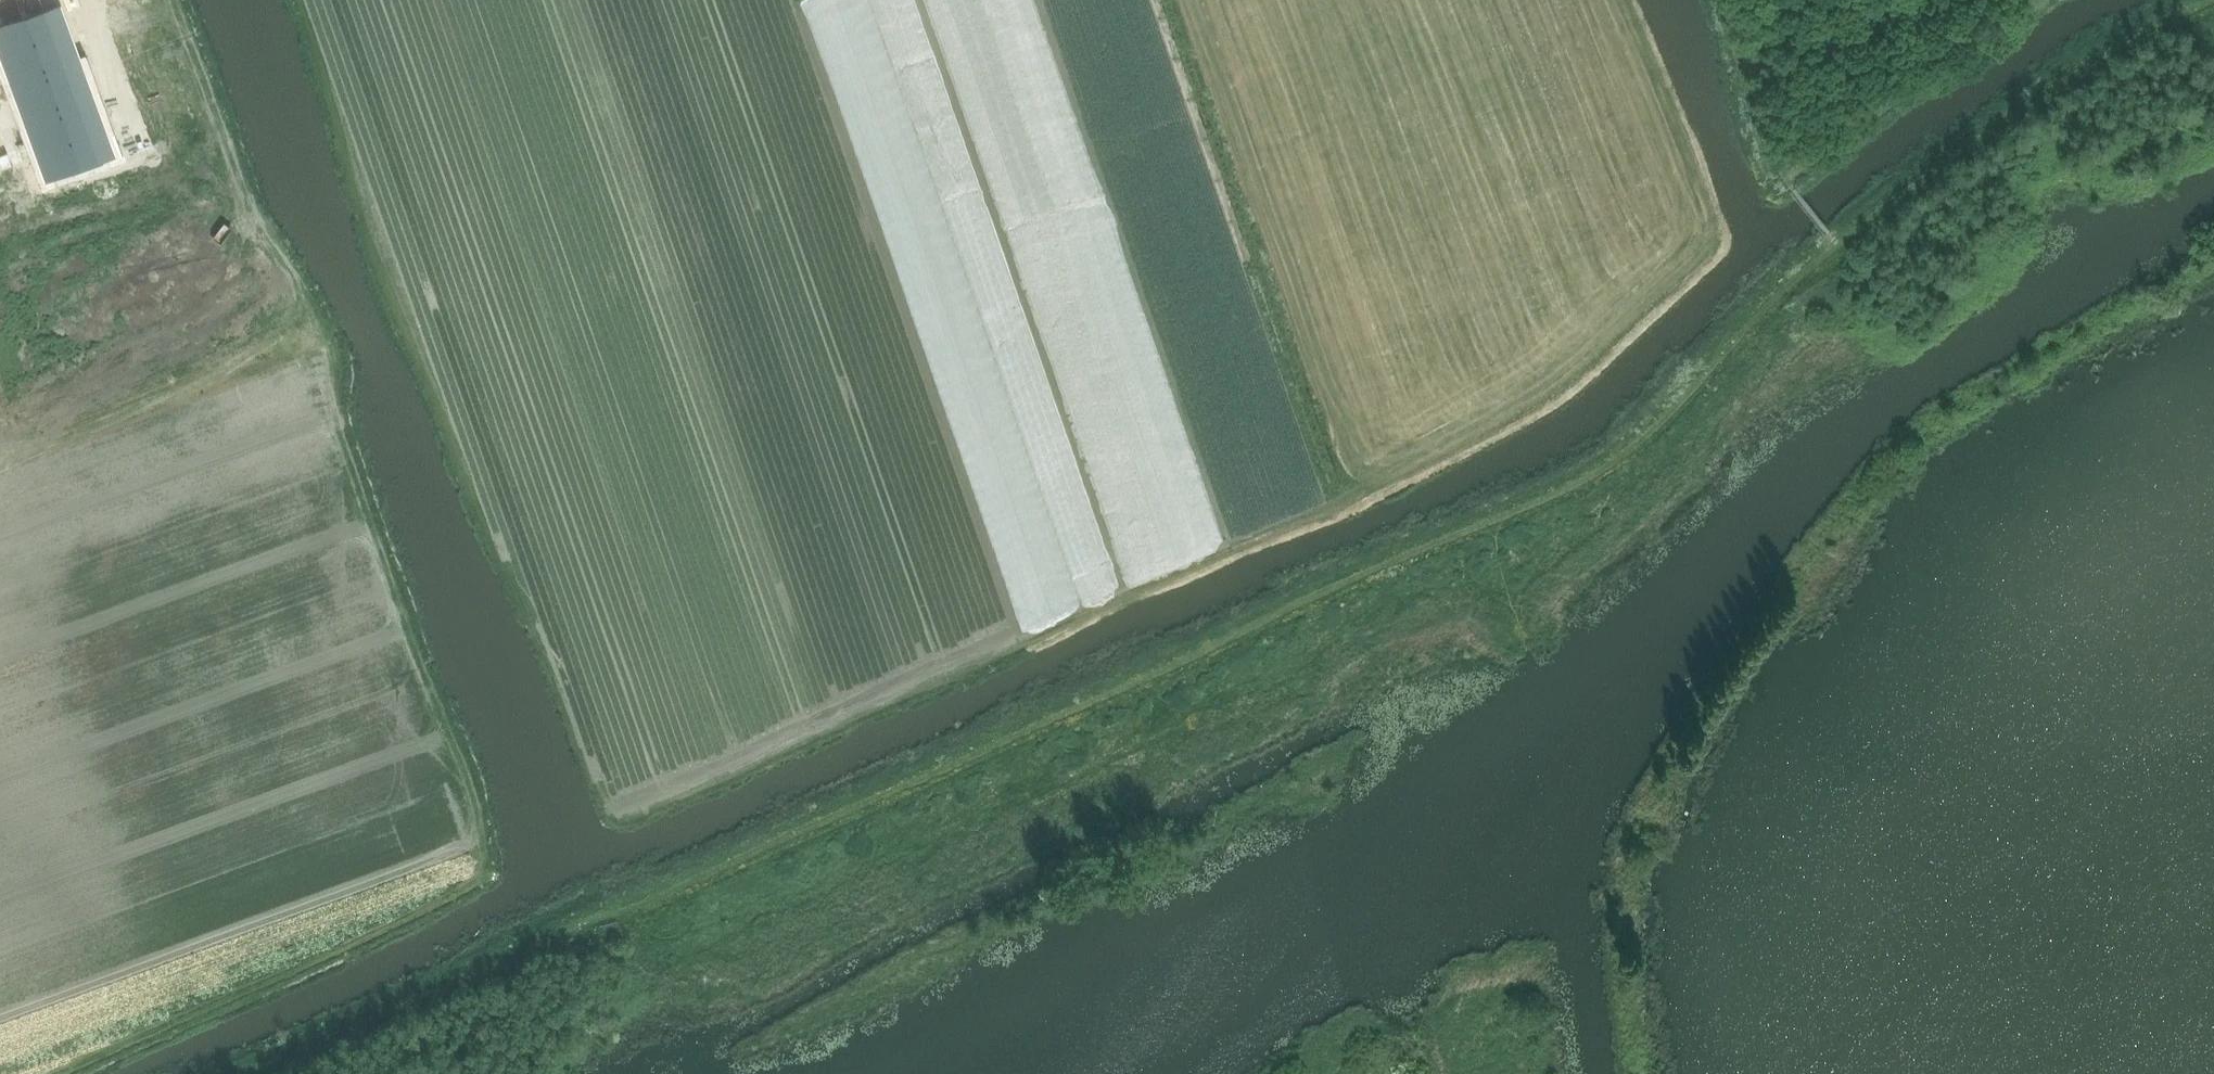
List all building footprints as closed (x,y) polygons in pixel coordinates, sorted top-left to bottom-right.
[(0,23),(0,65),(41,178),(108,154),(53,4),(0,23)]
